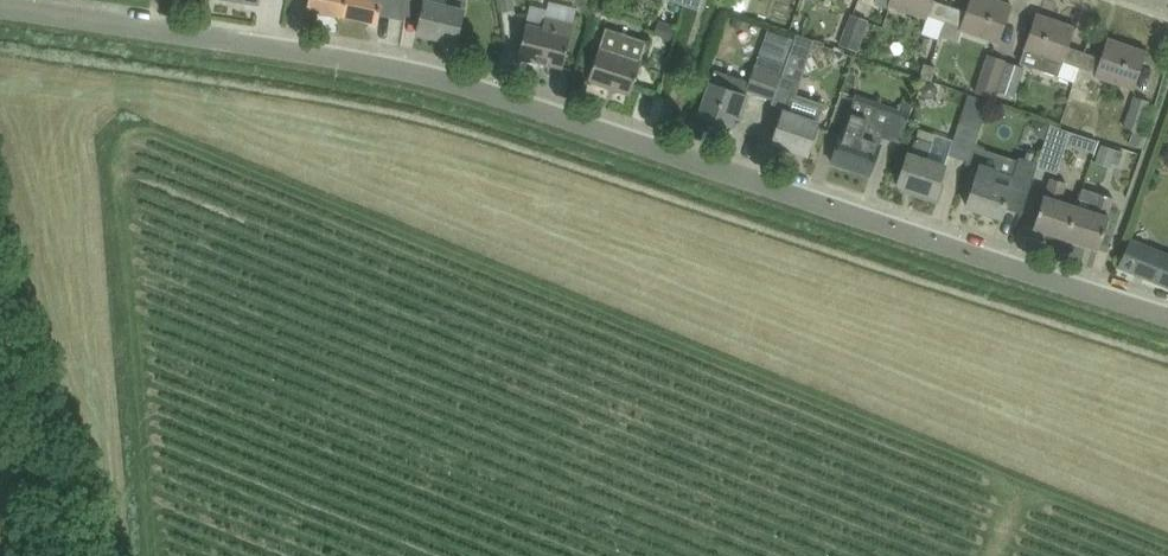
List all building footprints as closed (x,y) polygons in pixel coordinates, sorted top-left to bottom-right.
[(343,16),(346,0),(309,0),(308,9),(343,16)] [(392,0),(346,0),(343,16),(378,23),(380,12),(390,14),(392,0)] [(457,42),(465,10),(462,10),(464,0),(447,0),(446,5),(425,0),(417,33),(457,42)] [(515,10),(513,0),(498,0),(500,13),(515,10)] [(946,19),(950,6),(934,1),(934,0),(891,0),(889,5),(928,18),(929,13),(946,19)] [(1012,5),(999,0),(970,0),(966,12),(950,6),(946,19),(962,25),(960,30),(999,43),(1012,5)] [(1065,59),(1081,65),(1085,53),(1069,47),(1076,26),(1037,13),(1025,50),(1045,56),(1041,69),(1059,75),(1063,65),(1065,59)] [(858,51),(868,21),(851,15),(841,45),(858,51)] [(527,24),(518,57),(563,68),(574,23),(546,16),(543,28),(527,24)] [(654,33),(671,39),(676,26),(659,20),(654,33)] [(599,47),(589,80),(631,94),(648,43),(606,28),(599,47)] [(791,53),(802,57),(811,54),(815,40),(797,34),(791,53)] [(1101,58),(1085,53),(1081,65),(1082,65),(1072,89),(1089,93),(1096,77),(1134,89),(1147,51),(1108,38),(1101,58)] [(783,74),(787,63),(760,52),(755,68),(755,67),(750,81),(715,70),(711,83),(699,117),(731,128),(736,113),(742,116),(749,95),(746,94),(747,89),(774,98),(783,74)] [(994,98),(997,90),(1006,64),(1007,60),(988,54),(975,92),(994,98)] [(932,80),(937,67),(934,65),(925,62),(921,77),(932,80)] [(1006,64),(997,90),(1014,96),(1023,69),(1006,64)] [(772,102),(784,106),(773,142),(808,154),(819,123),(826,104),(791,92),(795,78),(783,74),(774,98),(772,102)] [(969,161),(975,145),(980,130),(990,100),(969,93),(959,124),(954,139),(949,154),(969,161)] [(1125,127),(1134,130),(1139,132),(1150,101),(1136,96),(1125,127)] [(854,99),(832,162),(870,175),(882,137),(900,142),(909,118),(854,99)] [(1050,122),(1035,117),(1032,125),(1037,135),(1045,137),(1050,122)] [(1052,125),(1038,162),(1038,166),(1057,172),(1072,131),(1052,125)] [(921,128),(918,138),(912,155),(909,154),(899,184),(916,189),(914,194),(938,202),(945,183),(940,182),(945,166),(927,160),(936,133),(921,128)] [(1130,142),(1143,147),(1147,135),(1139,132),(1134,130),(1130,142)] [(1101,145),(1096,162),(1111,166),(1112,163),(1119,165),(1123,151),(1101,145)] [(1030,191),(1038,166),(1038,162),(1021,157),(1015,175),(982,164),(978,177),(977,177),(967,206),(1002,217),(1005,208),(1022,213),(1030,191)] [(1044,194),(1034,228),(1066,239),(1077,205),(1061,200),(1067,181),(1052,176),(1046,195),(1044,194)] [(1114,197),(1099,192),(1097,199),(1081,194),(1077,205),(1066,239),(1099,249),(1110,216),(1108,216),(1114,197)] [(1167,286),(1167,253),(1131,239),(1119,266),(1167,286)]
